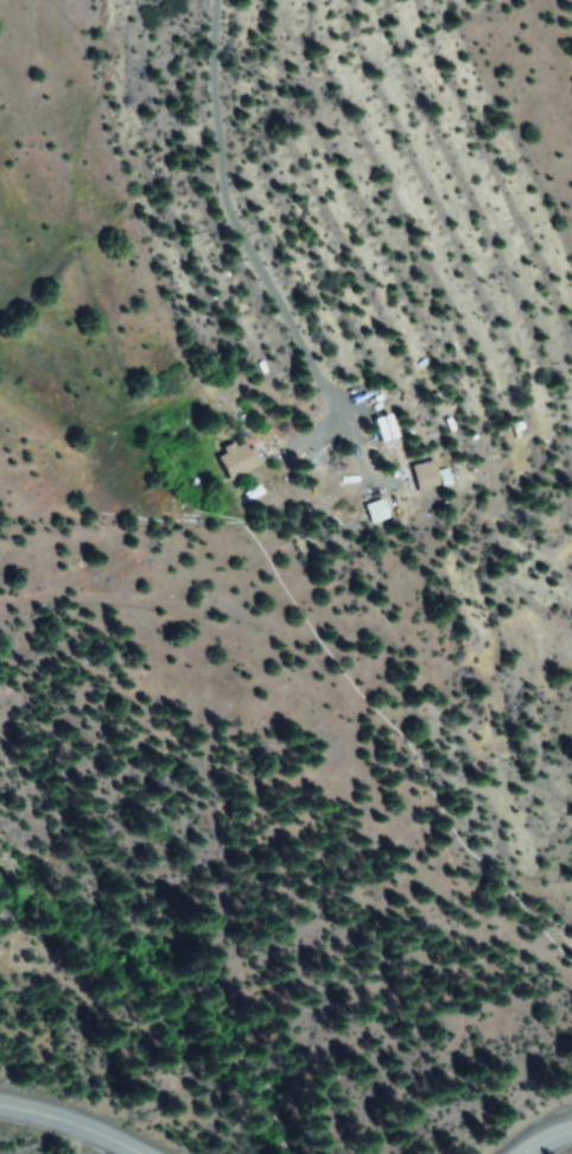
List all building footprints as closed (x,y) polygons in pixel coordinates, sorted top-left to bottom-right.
[(252,438),(214,451),(224,479),(262,466),(252,438)] [(434,473),(432,462),(410,466),(414,493),(449,487),(446,471),(434,473)] [(363,506),(369,524),(388,518),(381,499),(363,506)]
